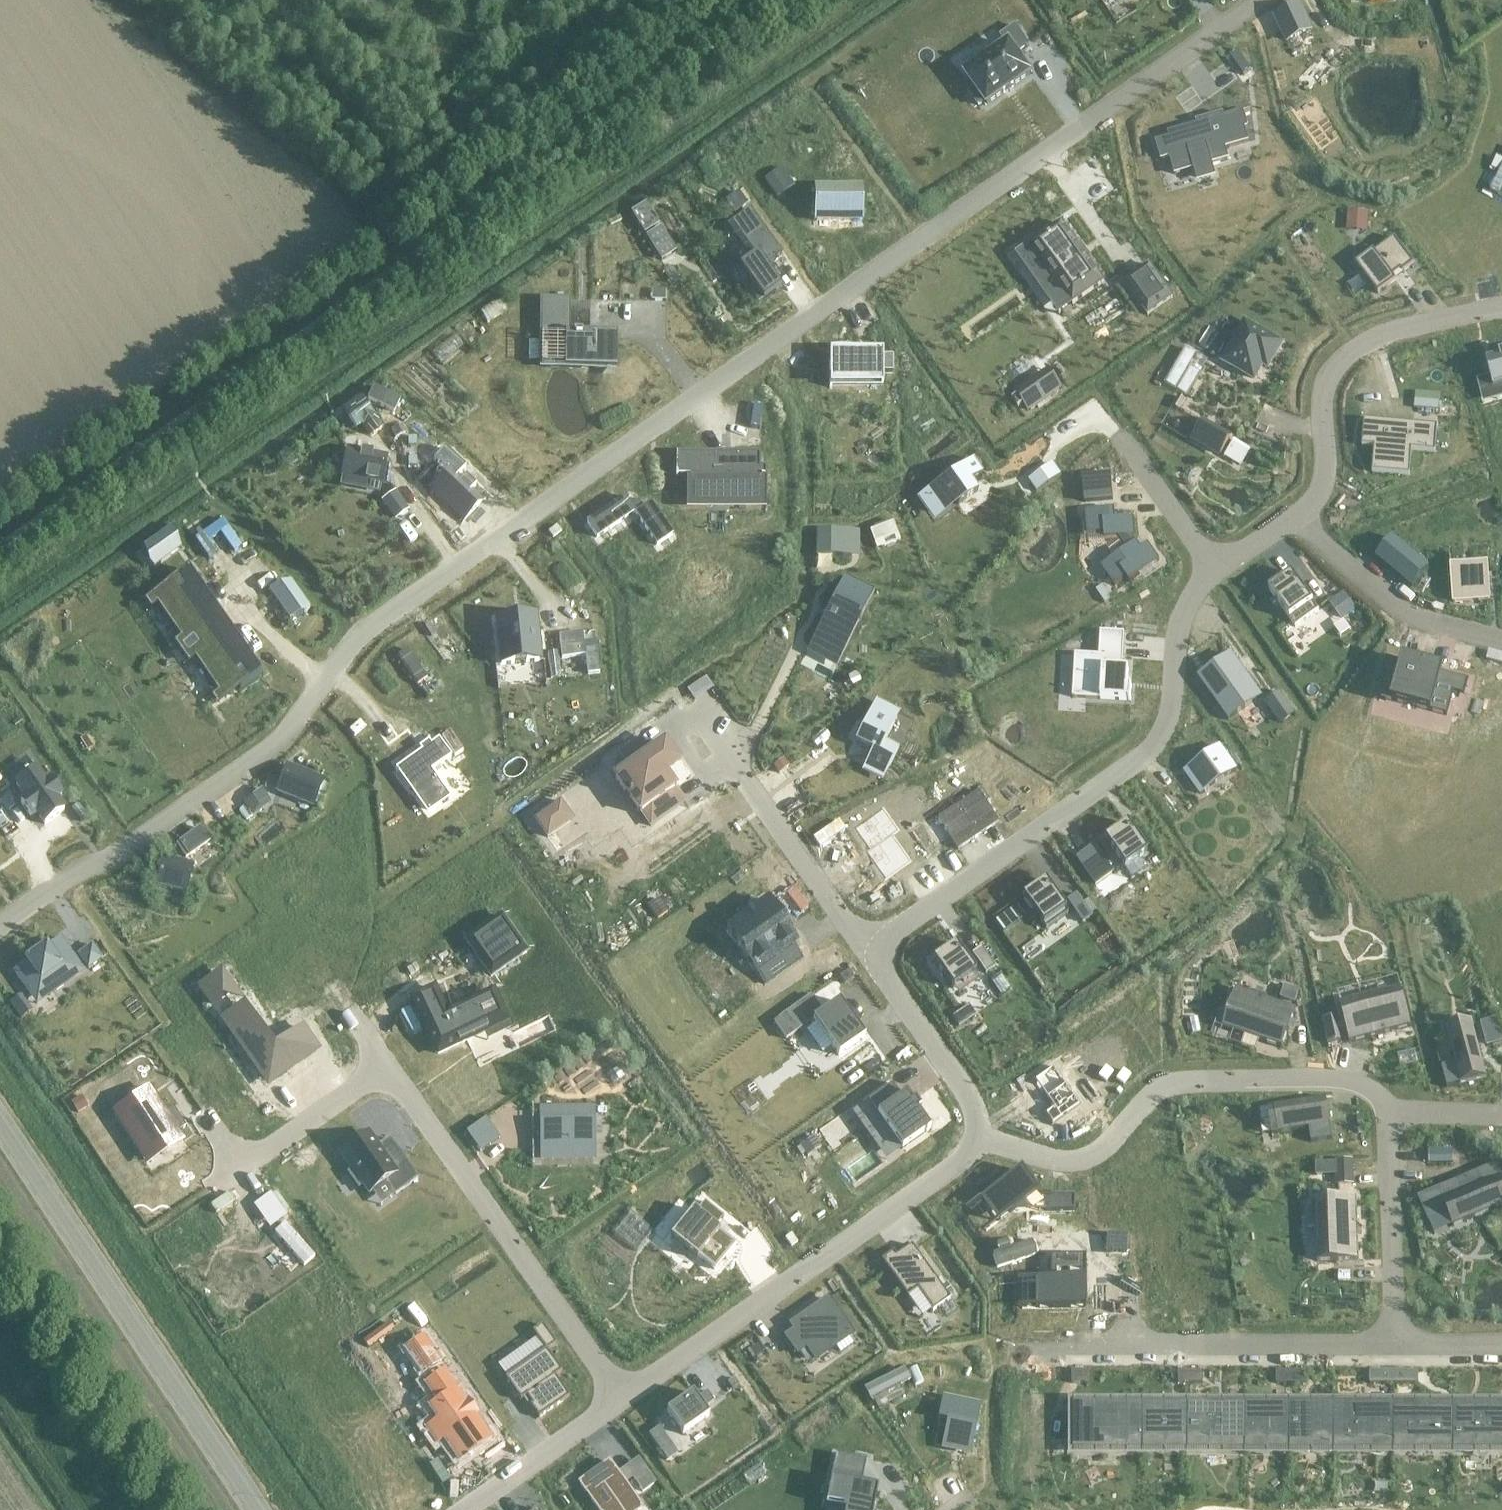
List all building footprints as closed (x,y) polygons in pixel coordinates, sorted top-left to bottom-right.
[(1299,7),(1277,17),(1288,41),(1310,30),(1299,7)] [(1029,72),(1016,54),(1029,45),(1015,25),(1001,36),(1008,45),(968,73),(966,74),(968,76),(986,102),(987,104),(989,103),(1004,92),(1006,91),(1012,87),(1014,86),(1014,85),(1028,75),(1029,75),(1030,74),(1029,72)] [(1171,137),(1157,141),(1161,157),(1170,155),(1175,172),(1194,167),(1196,175),(1197,175),(1197,173),(1211,170),(1211,171),(1213,171),(1210,163),(1227,159),(1224,148),(1247,142),(1244,129),(1247,128),(1244,114),(1251,112),(1251,111),(1223,119),(1222,115),(1223,115),(1223,114),(1197,121),(1198,122),(1199,122),(1200,125),(1168,133),(1169,134),(1170,134),(1171,137)] [(791,183),(781,167),(765,179),(775,194),(791,183)] [(816,187),(816,221),(860,222),(860,187),(816,187)] [(751,249),(734,261),(758,295),(776,282),(761,260),(777,248),(745,203),(727,216),(751,249)] [(1367,212),(1348,210),(1347,227),(1366,228),(1367,212)] [(636,223),(643,233),(658,224),(651,214),(636,223)] [(1018,255),(1031,274),(1045,264),(1073,304),(1103,283),(1062,224),(1018,255)] [(659,228),(645,236),(661,261),(674,252),(659,228)] [(1373,250),(1355,263),(1378,294),(1396,280),(1393,276),(1401,271),(1402,273),(1414,264),(1395,237),(1375,252),(1373,250)] [(1125,282),(1148,315),(1172,298),(1149,265),(1125,282)] [(653,289),(653,299),(668,299),(668,289),(653,289)] [(541,304),(541,365),(541,366),(541,367),(542,368),(543,368),(544,369),(616,369),(616,338),(582,337),(582,336),(574,336),(574,337),(569,337),(569,301),(545,301),(544,301),(543,301),(542,302),(542,303),(541,303),(541,304)] [(1245,322),(1223,360),(1254,378),(1262,363),(1267,366),(1281,343),(1245,322)] [(830,358),(829,385),(832,385),(832,382),(882,382),(882,373),(893,373),(893,357),(882,356),(882,350),(865,350),(865,353),(848,353),(848,350),(830,350),(830,358)] [(1486,360),(1493,388),(1501,386),(1501,353),(1499,354),(1500,356),(1486,360)] [(1027,385),(1015,393),(1028,411),(1040,403),(1027,385)] [(400,400),(374,388),(368,400),(394,412),(400,400)] [(1178,396),(1172,406),(1179,410),(1185,400),(1178,396)] [(1415,399),(1414,411),(1438,413),(1439,401),(1415,399)] [(363,400),(343,414),(355,431),(375,417),(363,400)] [(1364,419),(1362,445),(1374,447),(1372,472),(1410,475),(1412,450),(1435,452),(1438,425),(1364,419)] [(1202,421),(1192,438),(1220,454),(1230,437),(1202,421)] [(449,475),(433,492),(464,521),(483,501),(472,491),(476,488),(461,474),(466,469),(445,449),(434,460),(449,475)] [(386,458),(347,451),(343,476),(381,483),(386,458)] [(676,454),(676,475),(690,475),(690,502),(762,502),(762,488),(766,488),(766,468),(760,468),(760,454),(740,454),(740,459),(712,459),(712,454),(676,454)] [(973,459),(924,494),(938,514),(955,501),(958,506),(978,491),(971,481),(983,473),(973,459)] [(1111,475),(1083,477),(1085,502),(1113,499),(1111,475)] [(395,491),(384,499),(396,516),(407,508),(395,491)] [(621,499),(584,526),(594,541),(632,514),(621,499)] [(647,502),(632,513),(654,544),(669,534),(647,502)] [(1114,509),(1086,511),(1088,534),(1104,533),(1105,539),(1118,537),(1127,549),(1125,550),(1127,553),(1116,560),(1115,557),(1102,567),(1115,585),(1126,577),(1129,582),(1159,560),(1147,544),(1141,548),(1132,536),(1135,536),(1133,518),(1115,519),(1114,509)] [(870,532),(877,549),(900,541),(893,523),(870,532)] [(175,526),(145,547),(151,563),(156,567),(172,556),(170,551),(181,543),(175,526)] [(852,531),(816,531),(816,555),(852,555),(852,531)] [(1391,538),(1376,556),(1413,587),(1428,568),(1391,538)] [(1482,569),(1451,571),(1453,602),(1490,599),(1489,579),(1483,579),(1482,569)] [(187,571),(167,585),(167,586),(169,585),(171,588),(148,604),(151,608),(157,604),(181,639),(175,643),(176,644),(177,643),(189,661),(188,661),(189,662),(195,658),(219,693),(213,697),(216,701),(239,684),(241,687),(240,689),(240,690),(260,676),(232,636),(231,637),(232,638),(230,640),(210,612),(213,611),(213,612),(214,611),(187,571)] [(1292,573),(1269,589),(1295,626),(1318,610),(1292,573)] [(844,575),(815,634),(840,646),(854,618),(859,620),(873,590),(844,575)] [(288,583),(271,589),(292,619),(308,613),(312,608),(301,592),(296,594),(288,583)] [(1345,595),(1336,602),(1347,618),(1357,611),(1345,595)] [(535,618),(497,622),(501,666),(539,662),(535,618)] [(1074,677),(1073,698),(1087,698),(1087,699),(1131,701),(1132,687),(1128,687),(1129,670),(1123,670),(1125,634),(1101,632),(1099,656),(1075,655),(1074,677)] [(582,634),(559,636),(561,660),(585,657),(586,676),(598,675),(595,644),(583,646),(582,634)] [(1231,654),(1198,677),(1228,719),(1261,696),(1231,654)] [(1405,659),(1393,702),(1431,712),(1442,669),(1405,659)] [(1279,693),(1266,702),(1282,725),(1295,716),(1279,693)] [(872,707),(855,742),(872,751),(865,763),(886,774),(898,749),(884,742),(896,719),(872,707)] [(429,748),(396,771),(397,772),(400,771),(428,809),(446,796),(448,799),(450,798),(431,771),(451,757),(439,740),(431,746),(429,744),(427,745),(429,748)] [(664,743),(614,779),(639,814),(685,782),(670,760),(675,757),(664,743)] [(1220,747),(1185,772),(1201,794),(1236,769),(1220,747)] [(26,758),(9,770),(16,781),(14,782),(25,797),(19,801),(30,817),(36,813),(44,825),(64,811),(56,799),(62,795),(51,779),(45,783),(34,768),(34,769),(26,758)] [(774,765),(779,773),(788,766),(783,759),(774,765)] [(287,766),(277,791),(313,806),(323,782),(287,766)] [(262,789),(252,796),(259,806),(269,799),(262,789)] [(937,819),(958,849),(998,822),(978,792),(937,819)] [(575,817),(561,798),(535,817),(548,836),(575,817)] [(883,808),(854,829),(869,850),(866,853),(885,880),(912,862),(893,835),(899,831),(883,808)] [(1126,823),(1103,839),(1124,868),(1131,877),(1144,868),(1137,858),(1146,852),(1126,823)] [(197,830),(178,844),(187,857),(206,843),(197,830)] [(1074,858),(1095,887),(1113,874),(1093,845),(1074,858)] [(164,859),(157,884),(186,891),(193,866),(164,859)] [(1025,900),(996,920),(1004,932),(1033,912),(1045,929),(1068,913),(1045,880),(1022,896),(1025,900)] [(1076,893),(1067,900),(1083,922),(1092,915),(1076,893)] [(659,899),(649,906),(658,919),(668,912),(659,899)] [(768,901),(726,930),(764,983),(801,957),(793,945),(797,942),(786,926),(789,923),(783,914),(779,917),(768,901)] [(502,913),(466,939),(492,976),(528,950),(502,913)] [(14,971),(29,993),(46,981),(53,992),(83,971),(60,938),(47,948),(46,948),(28,961),(27,961),(27,962),(14,971)] [(92,943),(78,953),(88,968),(103,957),(92,943)] [(955,944),(932,959),(953,989),(975,973),(955,944)] [(981,947),(972,954),(984,972),(994,965),(981,947)] [(840,976),(845,983),(854,977),(849,970),(840,976)] [(221,975),(202,988),(213,1004),(232,991),(221,975)] [(1300,989),(1285,984),(1280,997),(1296,1002),(1300,989)] [(1401,987),(1340,1002),(1350,1042),(1411,1027),(1401,987)] [(1236,988),(1222,1027),(1282,1048),(1296,1009),(1236,988)] [(434,989),(412,999),(438,1053),(507,1021),(493,992),(446,1014),(434,989)] [(810,996),(774,1021),(787,1039),(813,1021),(813,1020),(822,1013),(810,996)] [(16,1000),(11,1003),(22,1018),(27,1015),(16,1000)] [(822,1013),(813,1020),(813,1021),(838,1056),(865,1037),(839,1001),(822,1013)] [(247,1005),(224,1020),(254,1062),(268,1083),(315,1050),(299,1027),(275,1044),(262,1038),(247,1005)] [(976,1015),(969,1006),(952,1017),(959,1027),(976,1015)] [(1336,1016),(1322,1019),(1327,1043),(1341,1040),(1336,1016)] [(1482,1027),(1487,1044),(1501,1040),(1501,1035),(1499,1023),(1482,1027)] [(1455,1063),(1442,1067),(1447,1088),(1487,1077),(1474,1026),(1447,1033),(1455,1063)] [(1053,1067),(1033,1081),(1052,1108),(1044,1114),(1052,1126),(1080,1106),(1053,1067)] [(893,1084),(868,1101),(877,1114),(902,1150),(930,1130),(918,1112),(921,1110),(914,1100),(911,1102),(905,1094),(902,1097),(893,1084)] [(134,1112),(120,1122),(144,1158),(159,1149),(162,1154),(183,1140),(177,1130),(184,1126),(176,1114),(169,1119),(150,1090),(129,1103),(134,1112)] [(1326,1098),(1274,1106),(1278,1134),(1309,1129),(1311,1142),(1333,1139),(1326,1098)] [(594,1108),(541,1109),(541,1131),(542,1131),(542,1149),(561,1149),(567,1149),(585,1148),(585,1149),(594,1149),(594,1108)] [(500,1138),(486,1118),(473,1127),(487,1147),(500,1138)] [(366,1130),(338,1150),(350,1167),(346,1171),(356,1185),(360,1182),(367,1191),(384,1179),(393,1192),(416,1176),(388,1136),(386,1137),(389,1141),(381,1147),(378,1143),(376,1144),(366,1130)] [(813,1137),(800,1146),(807,1155),(819,1147),(813,1137)] [(1429,1150),(1429,1163),(1452,1163),(1452,1150),(1429,1150)] [(1335,1161),(1316,1162),(1316,1174),(1336,1174),(1336,1183),(1353,1183),(1352,1160),(1335,1160),(1335,1161)] [(1418,1197),(1429,1223),(1448,1214),(1453,1227),(1501,1206),(1501,1181),(1495,1164),(1418,1197)] [(1020,1171),(981,1199),(998,1223),(1037,1195),(1020,1171)] [(1356,1197),(1315,1198),(1317,1261),(1358,1260),(1356,1197)] [(693,1210),(672,1236),(715,1270),(736,1245),(715,1228),(724,1217),(705,1201),(696,1212),(693,1210)] [(260,1214),(234,1214),(234,1239),(260,1239),(260,1214)] [(893,1252),(881,1261),(907,1298),(918,1290),(933,1312),(950,1300),(911,1245),(896,1256),(893,1252)] [(1085,1280),(1037,1280),(1037,1309),(1085,1309),(1085,1280)] [(795,1330),(786,1337),(797,1352),(806,1346),(816,1359),(852,1334),(827,1299),(791,1325),(795,1330)] [(542,1325),(533,1332),(537,1338),(546,1351),(546,1350),(556,1344),(542,1325)] [(537,1338),(498,1365),(507,1378),(505,1379),(521,1401),(523,1399),(529,1408),(531,1407),(539,1418),(569,1397),(555,1377),(561,1372),(547,1351),(546,1350),(546,1351),(537,1338)] [(1088,1371),(1072,1371),(1072,1383),(1088,1383),(1088,1371)] [(1186,1371),(1178,1371),(1178,1383),(1186,1383),(1186,1371)] [(1202,1371),(1186,1371),(1186,1383),(1202,1383),(1202,1371)] [(1290,1371),(1277,1371),(1277,1383),(1290,1383),(1290,1371)] [(1306,1371),(1290,1371),(1290,1383),(1306,1383),(1306,1371)] [(1394,1371),(1370,1371),(1370,1383),(1394,1383),(1394,1371)] [(1418,1371),(1394,1371),(1394,1383),(1418,1383),(1418,1371)] [(443,1374),(428,1385),(440,1402),(431,1408),(440,1421),(429,1429),(438,1441),(444,1437),(451,1448),(458,1443),(466,1455),(489,1439),(443,1374)] [(734,1378),(728,1382),(733,1389),(739,1385),(734,1378)] [(693,1393),(667,1411),(683,1434),(709,1416),(704,1409),(714,1402),(707,1392),(697,1399),(693,1393)] [(943,1398),(939,1417),(948,1419),(943,1447),(970,1452),(980,1405),(943,1398)] [(1141,1403),(1071,1403),(1071,1449),(1141,1449),(1141,1403)] [(1186,1403),(1141,1403),(1141,1449),(1186,1449),(1186,1403)] [(1245,1403),(1186,1403),(1186,1449),(1245,1449),(1245,1403)] [(1290,1403),(1245,1403),(1245,1449),(1290,1449),(1290,1403)] [(1334,1403),(1290,1403),(1290,1449),(1334,1449),(1334,1403)] [(1394,1403),(1334,1403),(1334,1449),(1394,1449),(1394,1403)] [(1454,1403),(1394,1403),(1394,1449),(1454,1449),(1454,1403)] [(1454,1403),(1454,1449),(1501,1449),(1501,1403),(1454,1403)] [(658,1428),(648,1435),(654,1445),(664,1437),(658,1428)] [(826,1504),(845,1508),(845,1509),(873,1509),(877,1488),(861,1485),(866,1460),(836,1454),(826,1504)] [(599,1509),(638,1509),(641,1508),(609,1462),(580,1483),(599,1509)] [(629,1471),(638,1484),(649,1477),(640,1464),(629,1471)]
